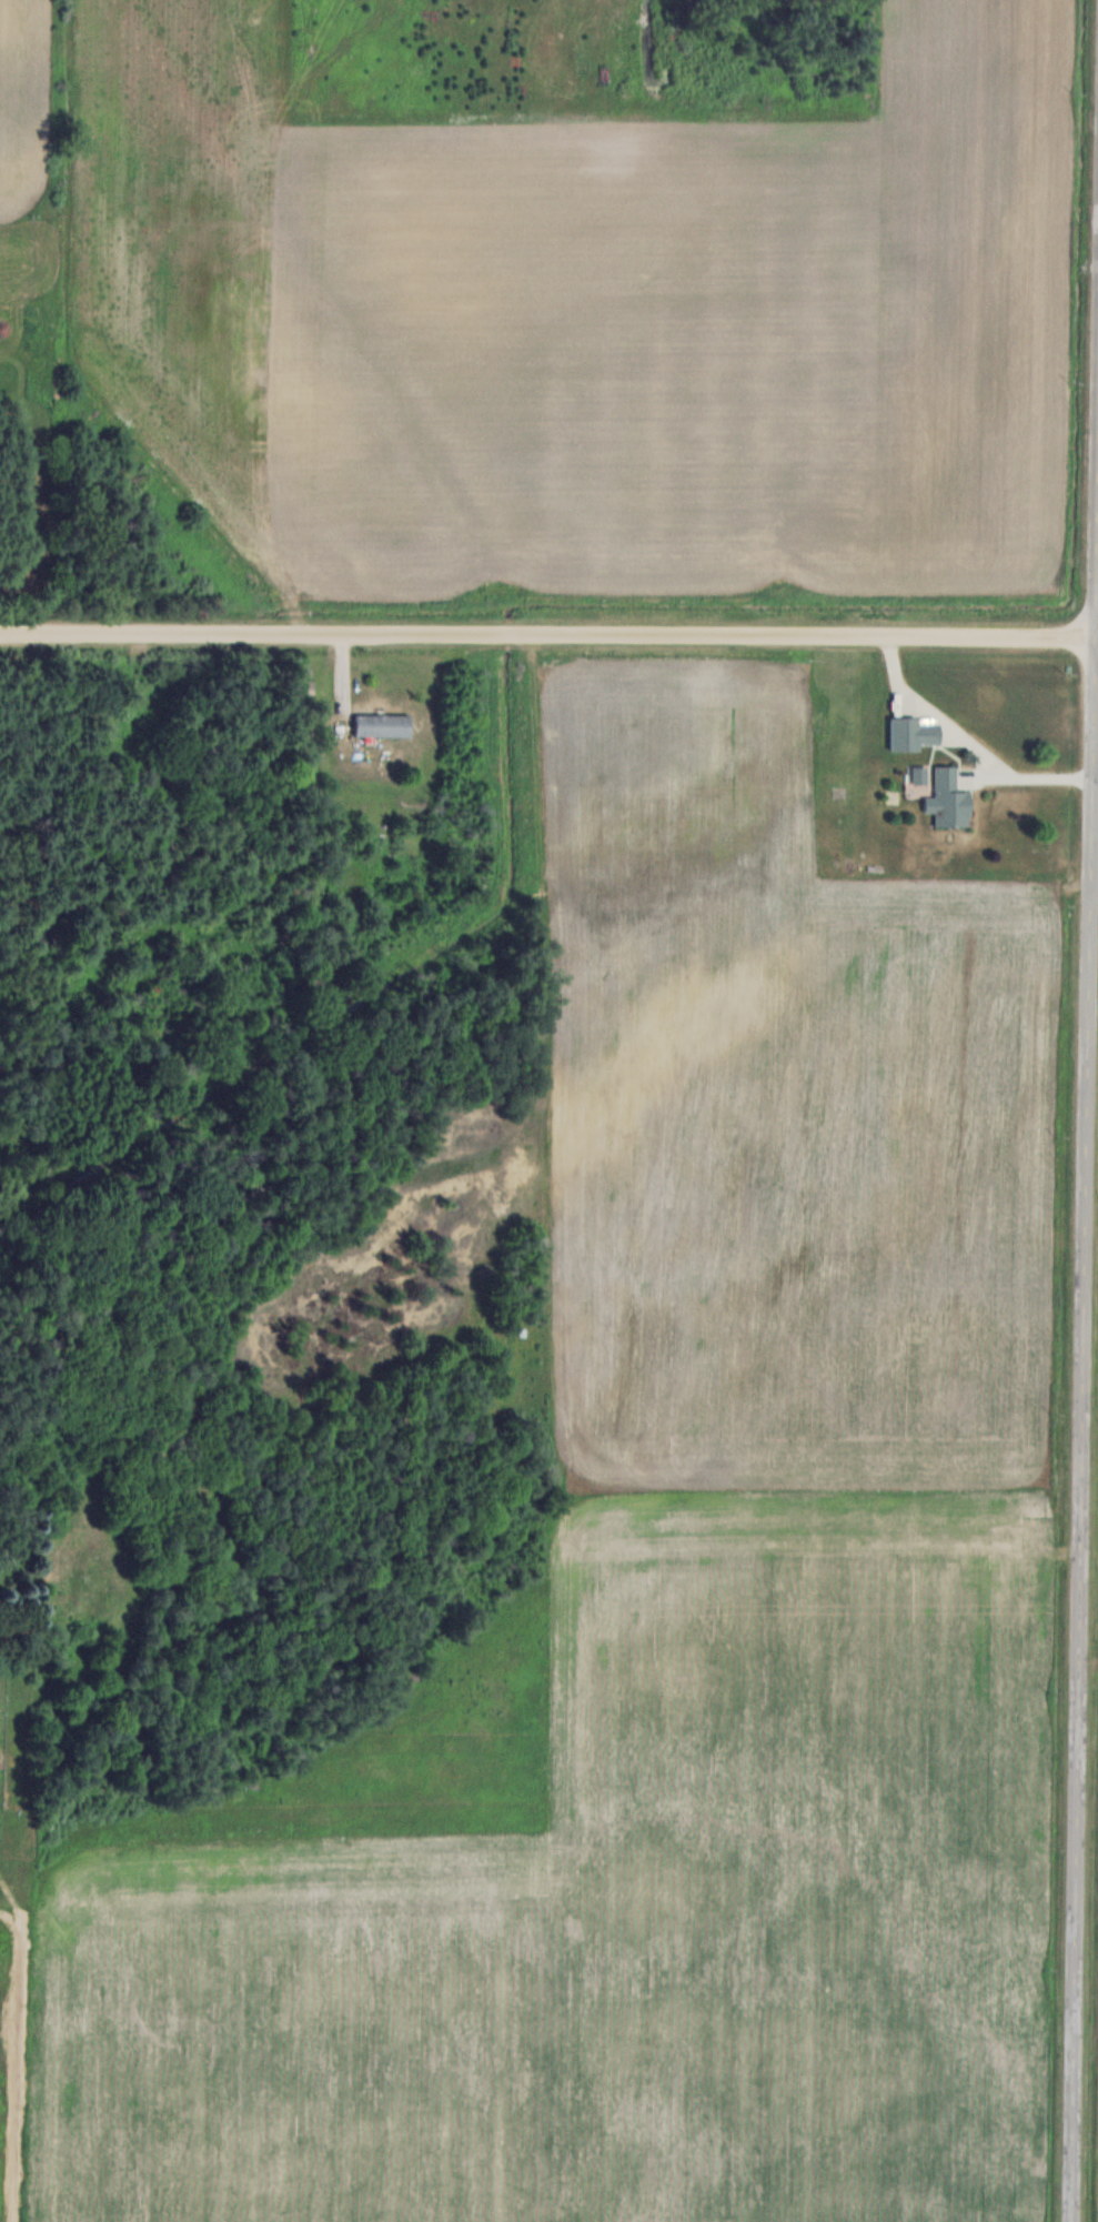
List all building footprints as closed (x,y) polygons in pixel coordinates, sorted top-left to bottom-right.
[(356,736),(411,736),(411,713),(356,713),(356,736)] [(920,750),(920,744),(941,744),(941,723),(921,723),(921,716),(891,716),(891,750),(920,750)] [(971,791),(957,790),(957,765),(936,765),(936,797),(925,797),(925,813),(936,813),(936,826),(971,826),(971,791)]
